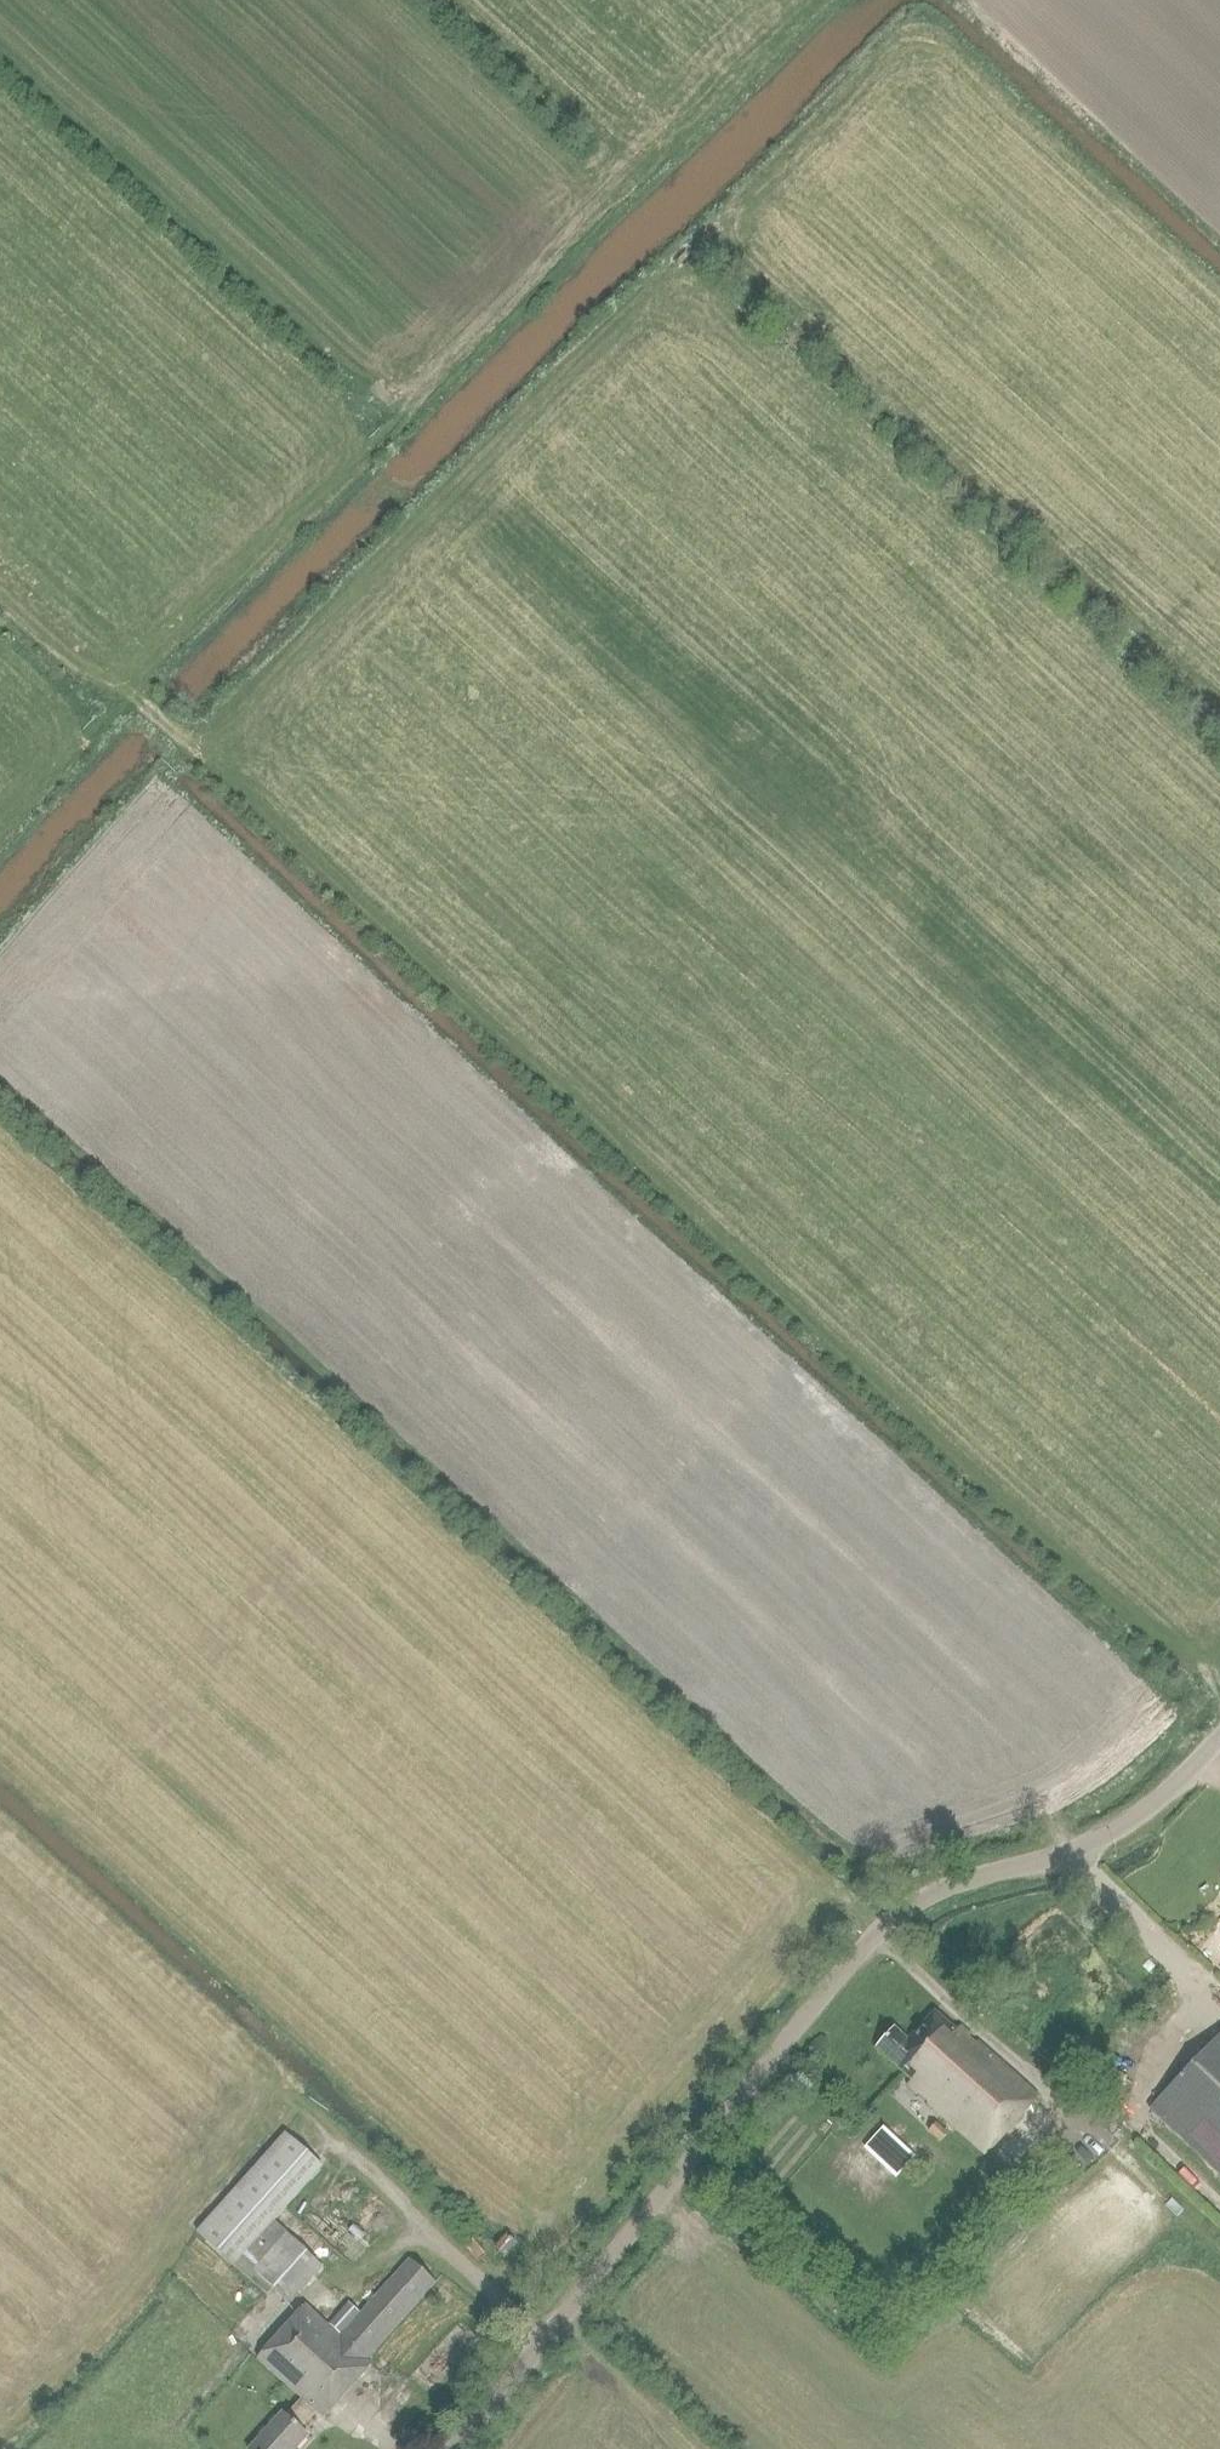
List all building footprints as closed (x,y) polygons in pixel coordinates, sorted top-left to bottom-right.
[(979,2010),(964,1995),(958,2002),(973,2017),(979,2010)] [(956,2032),(934,2012),(908,2041),(893,2028),(876,2047),(913,2081),(908,2086),(985,2155),(1037,2099),(959,2028),(956,2032)] [(1147,2108),(1219,2177),(1219,2031),(1147,2108)] [(1114,2089),(1110,2073),(1097,2076),(1101,2092),(1114,2089)] [(1105,2124),(1112,2115),(1101,2105),(1093,2114),(1105,2124)] [(286,2301),(318,2264),(266,2220),(315,2164),(279,2132),(192,2232),(228,2264),(264,2294),(270,2287),(286,2301)] [(515,2242),(506,2234),(494,2246),(504,2255),(515,2242)] [(432,2284),(405,2260),(359,2312),(348,2302),(326,2326),(303,2306),(256,2360),(299,2398),(284,2415),(281,2413),(249,2448),(294,2448),(306,2435),(299,2429),(315,2412),(322,2418),(369,2365),(364,2360),(432,2284)]
